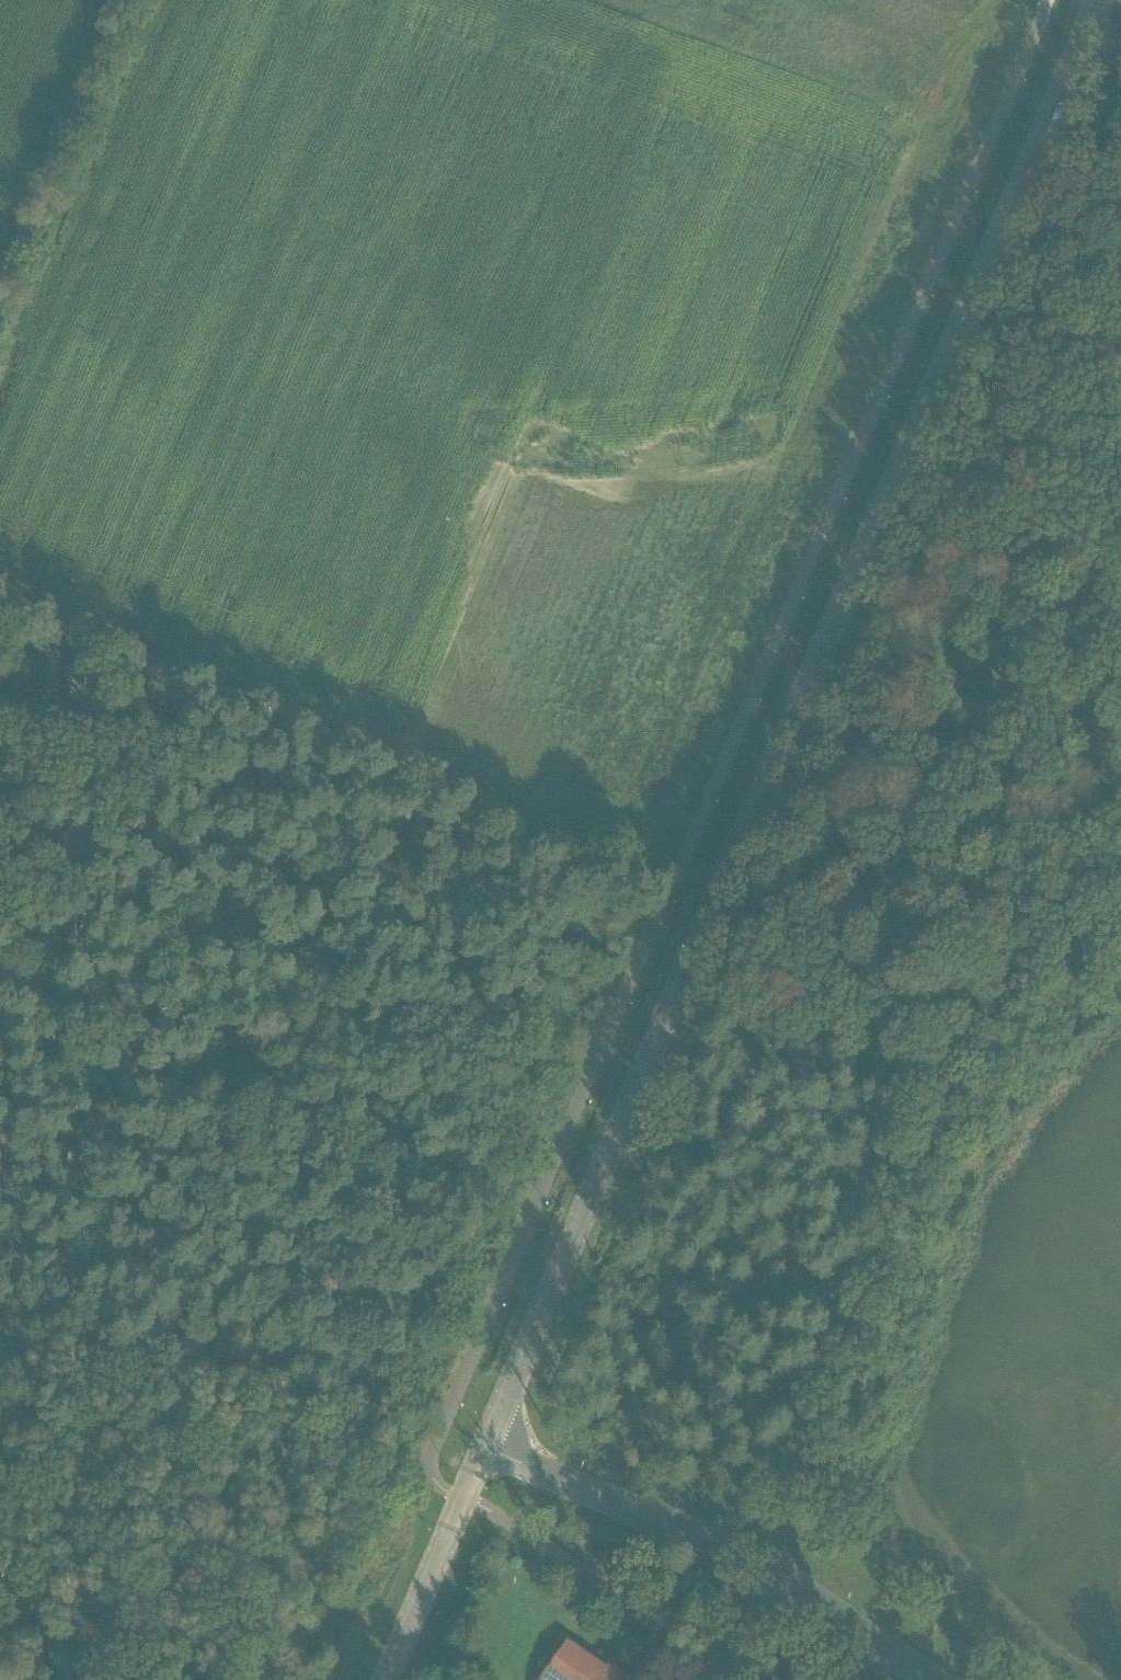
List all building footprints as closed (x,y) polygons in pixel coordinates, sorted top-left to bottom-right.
[(565,1536),(565,1537),(561,1542),(568,1547),(571,1541),(565,1536)] [(552,1671),(566,1679),(631,1679),(619,1672),(620,1671),(618,1670),(615,1675),(569,1646),(570,1645),(569,1644),(552,1671)]
